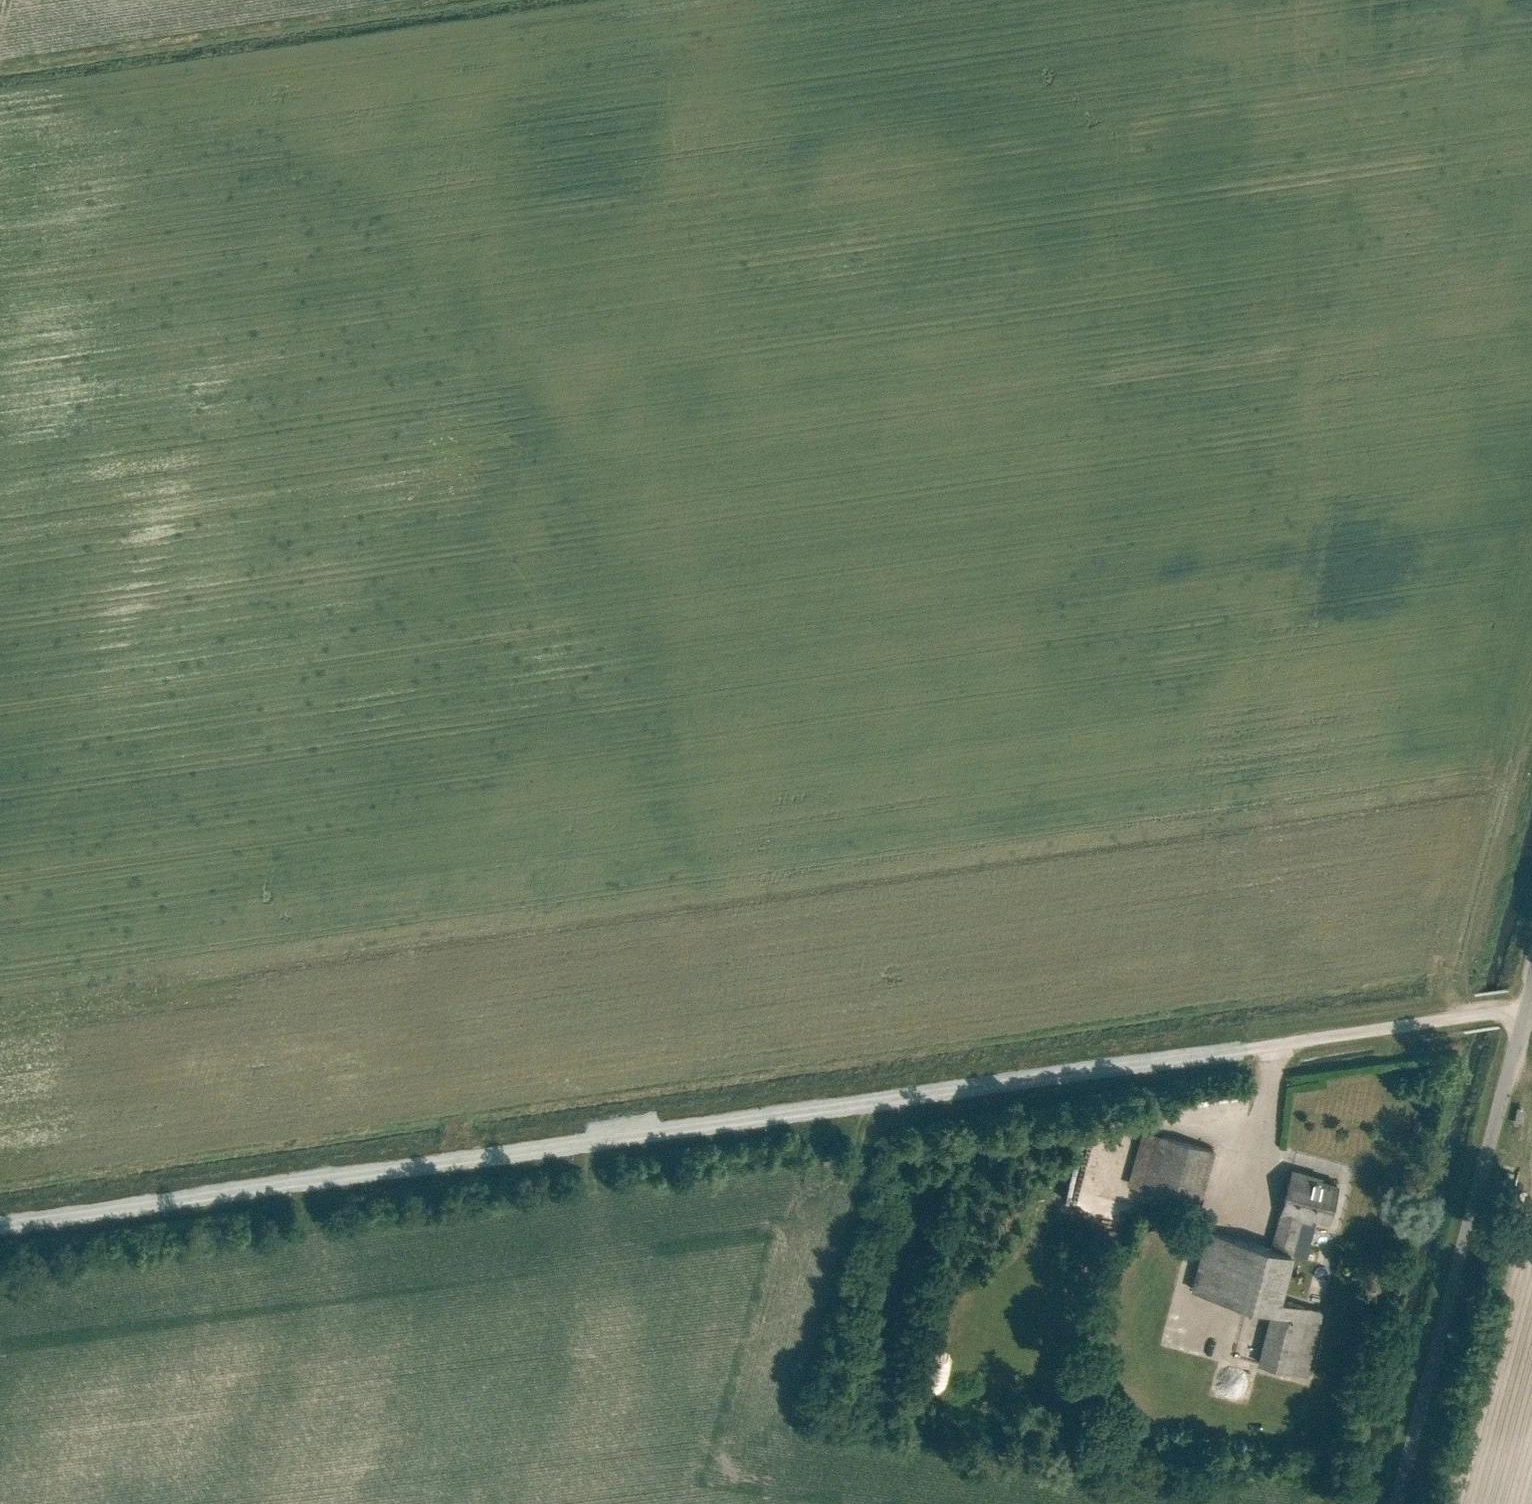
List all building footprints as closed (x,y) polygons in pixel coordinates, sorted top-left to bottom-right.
[(1206,1186),(1216,1135),(1140,1119),(1129,1170),(1206,1186)] [(1342,1176),(1281,1164),(1269,1228),(1207,1216),(1196,1280),(1229,1286),(1223,1321),(1261,1328),(1255,1360),(1305,1369),(1320,1288),(1280,1280),(1288,1235),(1305,1238),(1309,1217),(1334,1221),(1342,1176)]
